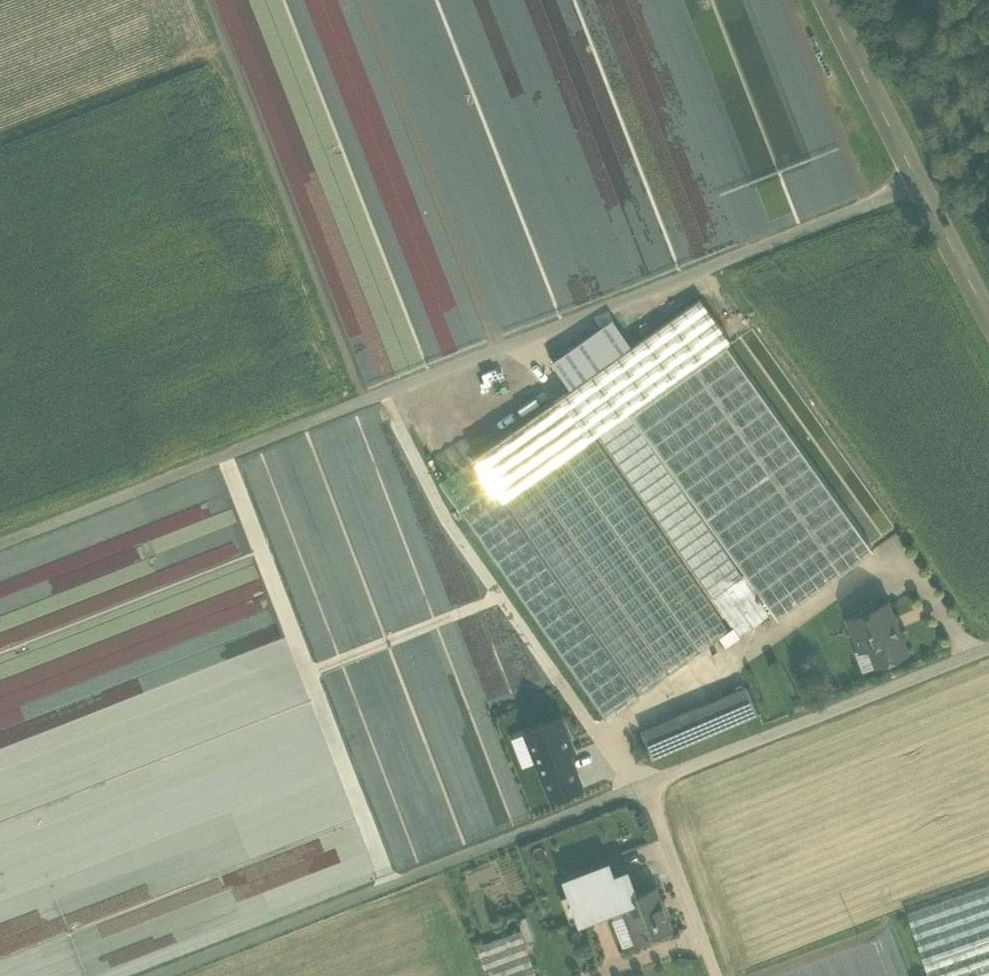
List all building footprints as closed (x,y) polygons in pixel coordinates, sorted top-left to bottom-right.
[(700,297),(470,450),(504,498),(596,434),(599,432),(629,411),(632,409),(664,387),(667,384),(697,363),(700,361),(731,340),(700,297)] [(877,547),(731,340),(700,361),(846,569),(877,547)] [(843,571),(697,363),(667,384),(813,592),(843,571)] [(809,594),(664,387),(632,409),(778,616),(809,594)] [(744,574),(629,411),(599,432),(714,595),(715,595),(743,575),(744,574)] [(596,434),(504,498),(638,689),(733,628),(596,434)] [(638,689),(470,450),(438,473),(605,712),(638,689)] [(62,861),(72,914),(132,902),(322,766),(259,778),(262,784),(36,828),(17,801),(9,817),(4,791),(240,745),(292,707),(258,531),(48,573),(71,584),(72,589),(0,641),(0,905),(62,861)] [(743,575),(715,595),(736,625),(764,605),(743,575)] [(887,601),(850,616),(862,647),(871,644),(879,663),(907,652),(887,601)] [(871,644),(862,647),(861,648),(869,667),(879,663),(871,644)] [(747,686),(698,705),(710,733),(758,713),(747,686)] [(698,705),(676,714),(688,741),(710,733),(698,705)] [(676,714),(642,727),(653,755),(688,741),(676,714)] [(531,727),(555,802),(594,789),(569,715),(531,727)] [(340,860),(362,852),(339,789),(317,797),(329,830),(330,830),(335,844),(334,844),(340,860)] [(611,855),(565,872),(581,915),(623,899),(622,898),(638,892),(628,865),(615,866),(611,855)] [(909,910),(932,975),(988,975),(988,883),(909,910)] [(638,892),(622,898),(623,899),(637,939),(671,926),(655,885),(638,892)] [(468,932),(484,975),(540,975),(517,914),(468,932)]
